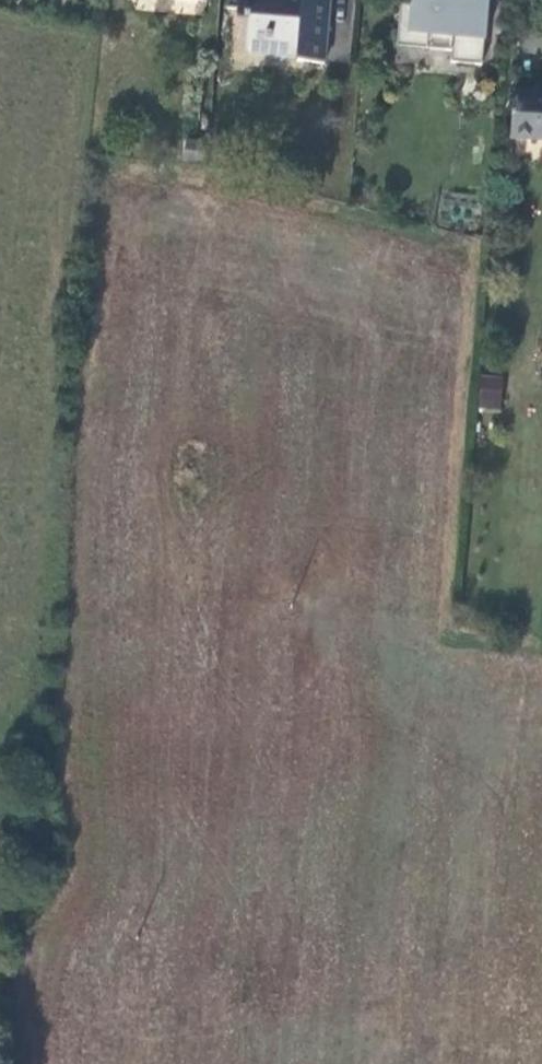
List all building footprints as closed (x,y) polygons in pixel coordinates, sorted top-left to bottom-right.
[(329,0),(239,0),(238,4),(253,5),(252,19),(251,29),(249,29),(247,52),(272,54),(272,51),(298,54),(297,60),(324,63),(329,0)] [(488,0),(412,0),(411,5),(400,4),(398,32),(427,34),(426,47),(452,50),(451,61),(482,63),(488,0)] [(252,19),(253,5),(238,4),(237,18),(252,19)] [(426,47),(427,34),(398,32),(397,45),(426,47)] [(514,92),(510,138),(541,140),(541,94),(514,92)] [(498,407),(500,380),(483,378),(481,406),(498,407)]
